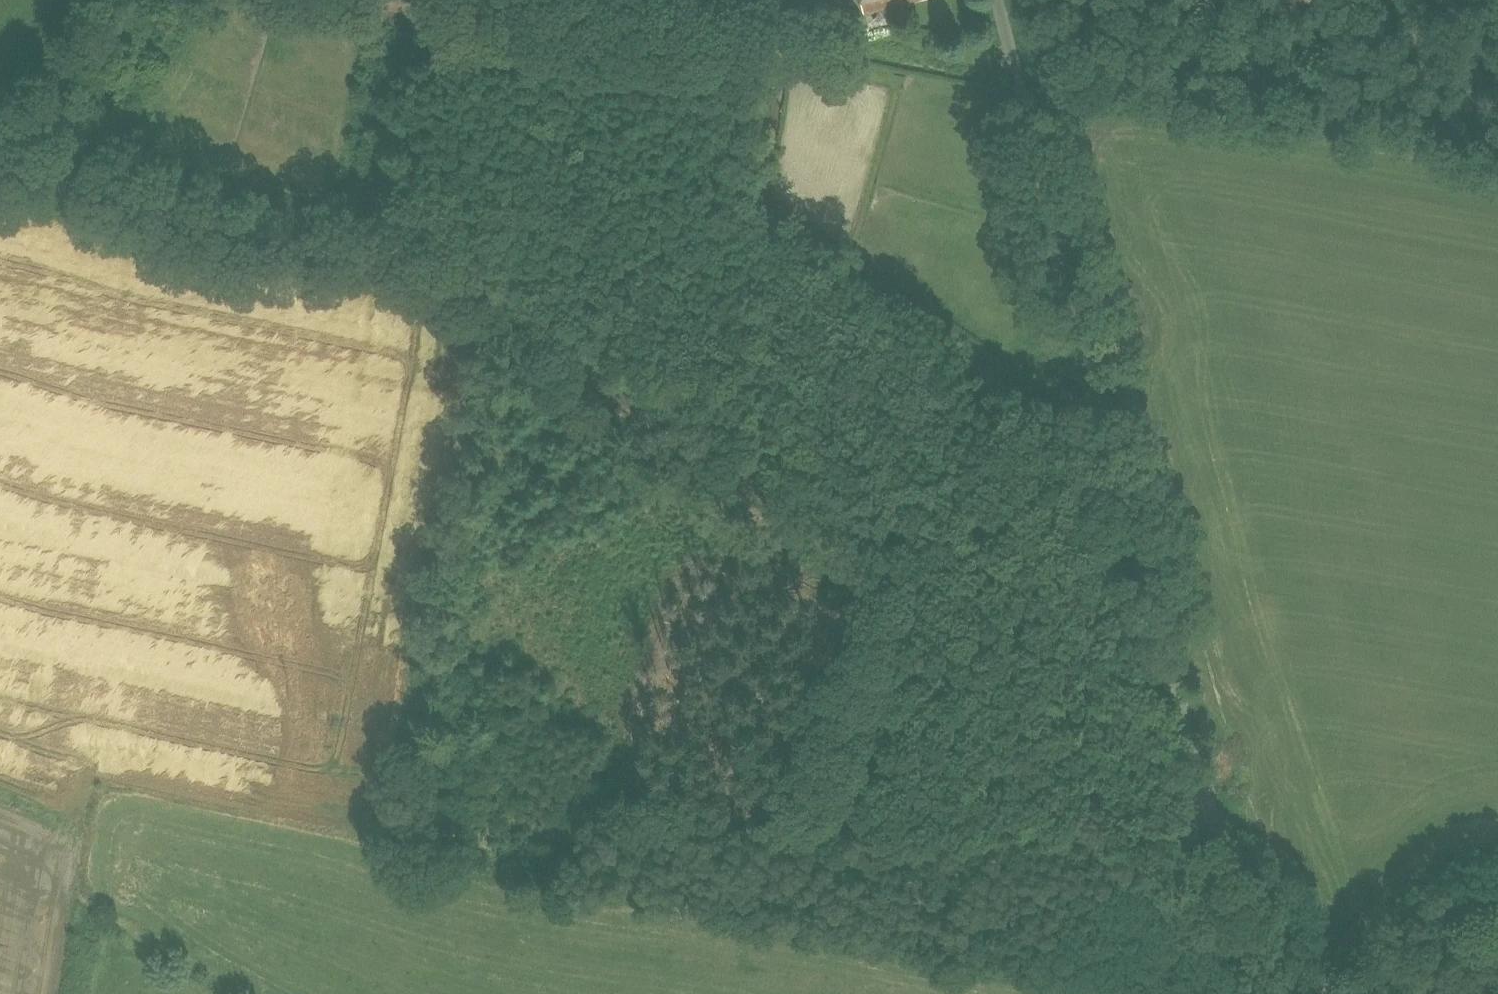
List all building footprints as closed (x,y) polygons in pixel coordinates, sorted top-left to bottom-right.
[(864,14),(914,0),(861,0),(864,14)]
